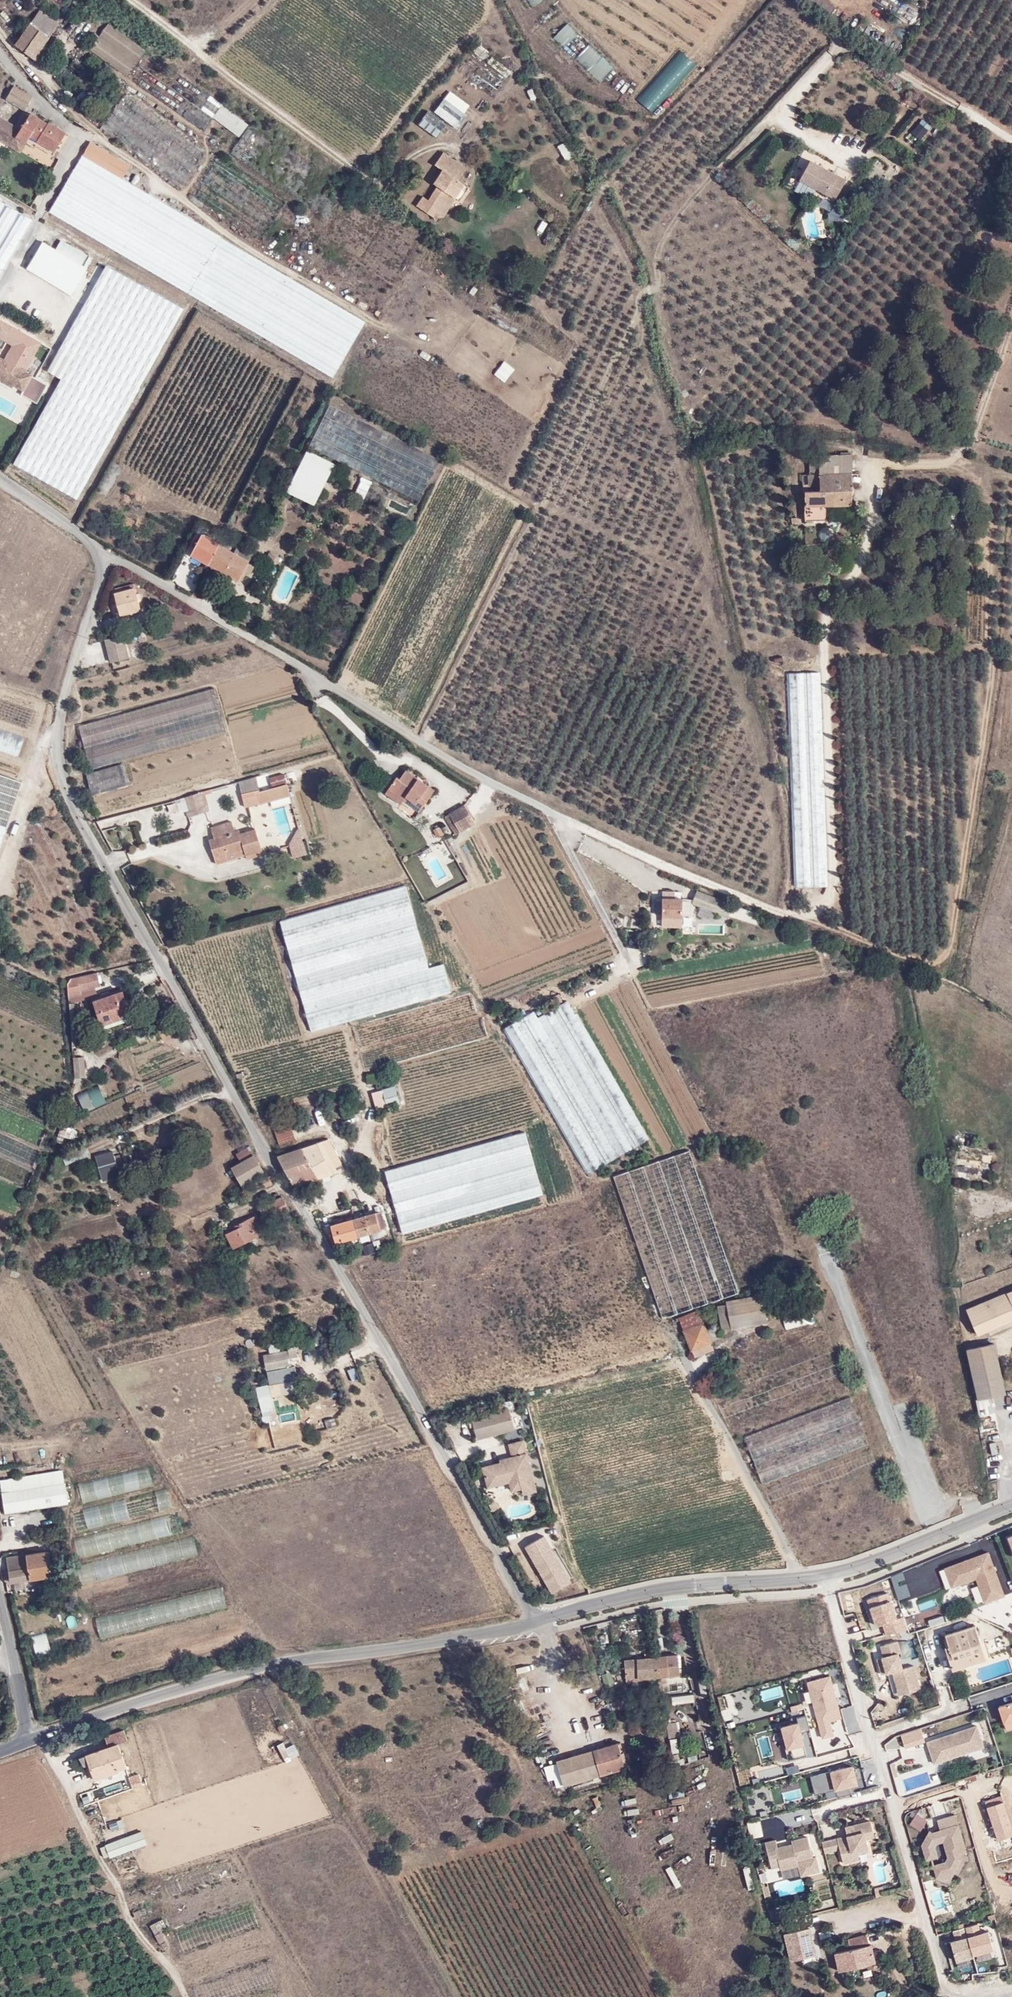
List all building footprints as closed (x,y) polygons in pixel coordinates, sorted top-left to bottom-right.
[(567,23),(553,38),(600,82),(614,67),(567,23)] [(52,40),(30,24),(13,46),(34,63),(52,40)] [(90,50),(126,77),(146,51),(109,24),(90,50)] [(14,87),(6,101),(24,111),(32,97),(14,87)] [(211,96),(201,109),(239,138),(249,126),(211,96)] [(444,98),(433,112),(458,130),(469,116),(444,98)] [(0,116),(0,141),(20,153),(29,139),(54,154),(66,134),(29,112),(19,128),(0,116)] [(438,140),(448,127),(429,112),(419,125),(438,140)] [(201,127),(206,130),(212,122),(207,118),(201,127)] [(919,142),(931,126),(920,118),(909,134),(919,142)] [(174,153),(194,166),(206,150),(179,130),(174,137),(182,142),(174,153)] [(131,165),(89,141),(81,157),(122,181),(131,165)] [(565,162),(574,157),(566,142),(556,147),(565,162)] [(436,212),(443,217),(455,198),(464,184),(459,180),(467,167),(443,152),(435,165),(442,169),(433,183),(437,185),(428,200),(423,196),(416,206),(433,216),(436,212)] [(122,181),(81,157),(50,212),(333,376),(365,321),(122,181)] [(809,162),(799,182),(836,201),(847,181),(809,162)] [(886,178),(870,166),(864,174),(880,187),(886,178)] [(31,220),(0,202),(0,272),(31,220)] [(87,256),(60,240),(55,249),(44,243),(28,270),(72,295),(87,269),(81,266),(87,256)] [(63,382),(16,464),(77,498),(185,309),(107,264),(45,372),(63,382)] [(81,296),(89,280),(84,277),(76,293),(81,296)] [(0,320),(0,343),(10,348),(5,356),(0,354),(0,383),(1,381),(35,399),(41,388),(22,378),(41,343),(0,320)] [(495,376),(506,383),(515,369),(504,362),(495,376)] [(328,404),(307,445),(417,497),(437,456),(328,404)] [(314,506),(335,464),(307,450),(286,492),(314,506)] [(826,509),(852,508),(850,453),(817,454),(818,493),(802,494),(802,520),(826,520),(826,509)] [(358,491),(369,494),(372,481),(362,478),(358,491)] [(252,563),(202,537),(191,558),(240,584),(252,563)] [(273,556),(270,561),(278,566),(280,561),(273,556)] [(136,590),(114,596),(120,620),(142,615),(136,590)] [(130,657),(124,635),(105,640),(110,662),(130,657)] [(797,886),(825,885),(816,672),(787,673),(797,886)] [(79,726),(91,768),(225,730),(213,688),(79,726)] [(0,727),(0,748),(19,755),(26,735),(0,727)] [(87,774),(98,815),(237,777),(224,735),(87,774)] [(257,775),(240,780),(246,803),(291,792),(286,771),(270,775),(272,785),(261,788),(257,775)] [(400,781),(396,779),(385,795),(399,805),(397,808),(414,820),(434,791),(406,772),(400,781)] [(20,782),(0,775),(0,842),(20,782)] [(204,790),(182,797),(189,817),(211,810),(204,790)] [(464,805),(449,814),(460,834),(476,825),(464,805)] [(232,821),(213,826),(216,836),(211,837),(217,860),(248,851),(249,855),(265,851),(257,825),(242,829),(240,827),(234,828),(232,821)] [(439,828),(434,832),(437,837),(443,834),(439,828)] [(287,836),(293,859),(307,856),(302,832),(287,836)] [(458,885),(468,880),(456,859),(446,865),(458,885)] [(404,887),(281,922),(311,1030),(450,990),(443,963),(427,967),(404,887)] [(684,915),(682,888),(663,890),(662,895),(652,896),(653,910),(660,910),(661,925),(680,923),(680,916),(684,915)] [(692,902),(726,917),(731,904),(697,890),(692,902)] [(99,982),(97,971),(72,976),(69,980),(72,996),(81,994),(81,991),(94,989),(93,983),(99,982)] [(126,984),(95,994),(103,1020),(134,1011),(126,984)] [(587,1172),(646,1138),(565,1001),(537,1017),(533,1011),(504,1027),(587,1172)] [(86,1077),(84,1057),(73,1058),(75,1078),(86,1077)] [(397,1082),(383,1087),(388,1105),(403,1100),(397,1082)] [(82,1113),(106,1105),(100,1087),(76,1094),(82,1113)] [(289,1113),(272,1119),(281,1144),(297,1138),(289,1113)] [(76,1141),(79,1131),(70,1129),(67,1139),(76,1141)] [(525,1132),(385,1171),(402,1234),(543,1195),(525,1132)] [(318,1135),(279,1152),(296,1191),(346,1168),(339,1155),(329,1159),(318,1135)] [(251,1153),(248,1147),(238,1152),(242,1159),(233,1164),(243,1182),(265,1169),(255,1151),(251,1153)] [(114,1148),(96,1154),(104,1180),(123,1174),(114,1148)] [(979,1168),(980,1151),(958,1149),(956,1166),(979,1168)] [(689,1151),(614,1177),(662,1317),(738,1291),(689,1151)] [(980,1163),(992,1164),(992,1155),(980,1154),(980,1163)] [(963,1187),(953,1186),(952,1199),(962,1199),(963,1187)] [(283,1193),(260,1204),(268,1220),(291,1209),(283,1193)] [(379,1208),(332,1221),(337,1240),(384,1226),(379,1208)] [(242,1223),(224,1232),(233,1247),(263,1231),(253,1214),(241,1220),(242,1223)] [(966,1307),(977,1333),(1011,1318),(1011,1287),(966,1307)] [(726,1301),(730,1328),(766,1321),(761,1295),(726,1301)] [(811,1303),(780,1310),(785,1329),(816,1322),(811,1303)] [(710,1342),(720,1338),(714,1325),(705,1329),(699,1316),(705,1313),(703,1307),(697,1310),(696,1309),(677,1317),(694,1356),(713,1349),(710,1342)] [(278,1339),(267,1340),(269,1350),(280,1348),(278,1339)] [(995,1344),(965,1350),(977,1397),(993,1394),(1004,1391),(995,1344)] [(288,1349),(264,1354),(266,1370),(292,1365),(290,1358),(298,1357),(296,1345),(288,1347),(288,1349)] [(268,1388),(267,1380),(255,1383),(257,1391),(268,1388)] [(996,1410),(993,1394),(977,1397),(980,1414),(996,1410)] [(848,1397),(744,1437),(761,1483),(867,1443),(848,1397)] [(509,1407),(472,1416),(478,1438),(524,1426),(519,1407),(510,1410),(509,1407)] [(333,1416),(324,1420),(327,1428),(337,1424),(333,1416)] [(538,1490),(523,1436),(507,1441),(511,1453),(499,1457),(500,1459),(481,1465),(487,1487),(506,1481),(509,1492),(521,1488),(523,1494),(538,1490)] [(149,1466),(77,1483),(81,1501),(154,1485),(149,1466)] [(1,1477),(6,1511),(69,1502),(64,1468),(1,1477)] [(168,1490),(70,1512),(74,1531),(172,1509),(168,1490)] [(573,1580),(544,1530),(523,1543),(552,1592),(573,1580)] [(193,1535),(79,1564),(84,1584),(198,1555),(193,1535)] [(28,1550),(7,1555),(12,1581),(58,1573),(52,1546),(28,1550)] [(985,1603),(1005,1595),(988,1552),(945,1568),(952,1587),(976,1578),(985,1603)] [(225,1585),(97,1617),(102,1637),(230,1605),(225,1585)] [(886,1634),(907,1627),(895,1587),(861,1598),(868,1622),(882,1618),(886,1634)] [(943,1613),(926,1617),(928,1625),(945,1621),(943,1613)] [(944,1648),(951,1668),(962,1664),(960,1658),(979,1652),(975,1641),(979,1640),(974,1625),(942,1635),(946,1647),(944,1648)] [(36,1654),(52,1649),(46,1632),(30,1637),(36,1654)] [(962,1664),(984,1656),(979,1640),(975,1641),(979,1652),(960,1658),(962,1664)] [(898,1696),(920,1689),(913,1665),(901,1669),(897,1653),(900,1652),(897,1641),(879,1646),(882,1656),(880,1657),(885,1674),(891,1672),(898,1696)] [(681,1675),(679,1654),(624,1659),(626,1682),(638,1681),(638,1679),(681,1675)] [(875,1659),(880,1675),(885,1674),(880,1657),(875,1659)] [(821,1737),(835,1734),(831,1718),(842,1715),(831,1672),(806,1678),(821,1737)] [(693,1693),(680,1694),(680,1701),(693,1700),(693,1693)] [(996,1707),(1001,1722),(1011,1719),(1011,1702),(996,1707)] [(779,1721),(789,1760),(808,1755),(802,1730),(810,1727),(807,1714),(779,1721)] [(1001,1722),(1004,1729),(1011,1727),(1011,1719),(1001,1722)] [(931,1762),(981,1746),(974,1724),(924,1741),(931,1762)] [(125,1727),(105,1734),(109,1742),(87,1750),(96,1776),(129,1764),(120,1741),(129,1738),(125,1727)] [(300,1754),(294,1739),(278,1745),(284,1760),(300,1754)] [(618,1742),(557,1761),(564,1785),(625,1766),(618,1742)] [(356,1768),(367,1767),(366,1754),(355,1755),(356,1768)] [(835,1787),(837,1795),(854,1790),(852,1783),(859,1781),(854,1761),(809,1773),(815,1793),(835,1787)] [(995,1838),(1011,1834),(1011,1827),(1005,1796),(986,1800),(995,1838)] [(951,1813),(948,1801),(934,1804),(937,1816),(951,1813)] [(919,1830),(928,1819),(916,1811),(908,1822),(919,1830)] [(957,1852),(962,1850),(952,1813),(946,1815),(949,1824),(936,1828),(937,1829),(930,1831),(926,1829),(918,1843),(923,1859),(934,1855),(931,1845),(933,1842),(939,1841),(944,1856),(942,1860),(929,1863),(933,1877),(951,1871),(959,1857),(957,1852)] [(946,1815),(934,1818),(936,1828),(949,1824),(946,1815)] [(871,1846),(869,1838),(877,1836),(872,1818),(853,1823),(855,1831),(849,1833),(839,1835),(845,1862),(862,1858),(860,1852),(859,1849),(870,1847),(871,1846)] [(847,1824),(849,1833),(855,1831),(853,1823),(847,1824)] [(144,1829),(107,1843),(112,1856),(149,1842),(144,1829)] [(798,1863),(797,1859),(812,1856),(807,1834),(791,1838),(792,1841),(777,1845),(775,1837),(765,1840),(771,1866),(779,1864),(780,1868),(798,1863)] [(676,1886),(681,1883),(671,1864),(666,1867),(676,1886)] [(945,1883),(951,1871),(933,1877),(945,1883)] [(885,1884),(876,1886),(878,1895),(887,1893),(885,1884)] [(783,1931),(790,1957),(816,1951),(809,1924),(807,1925),(804,1913),(787,1917),(790,1929),(783,1931)] [(163,1917),(150,1923),(160,1941),(169,1938),(169,1935),(163,1917)] [(955,1960),(972,1955),(964,1927),(952,1930),(955,1939),(950,1941),(955,1960)] [(851,1948),(835,1952),(840,1970),(876,1962),(873,1942),(870,1944),(868,1934),(849,1939),(851,1948)]
